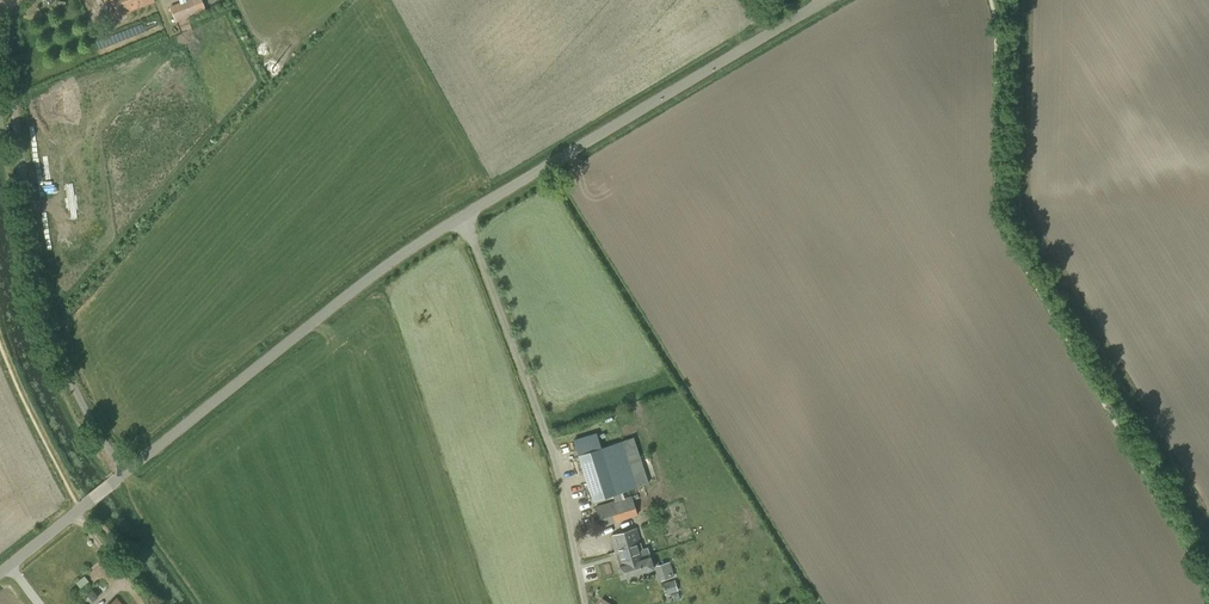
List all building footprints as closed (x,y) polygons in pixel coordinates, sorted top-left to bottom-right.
[(154,0),(107,0),(114,17),(126,13),(126,12),(155,1),(154,0)] [(206,10),(202,0),(185,0),(170,6),(176,22),(206,10)] [(222,10),(165,31),(190,98),(247,77),(222,10)] [(601,448),(596,433),(574,440),(592,500),(647,483),(633,438),(601,448)] [(601,527),(638,515),(632,496),(595,508),(601,527)] [(636,527),(610,535),(617,556),(623,577),(653,568),(647,548),(642,549),(636,527)] [(661,579),(675,576),(672,561),(658,564),(661,579)] [(665,594),(678,591),(675,580),(662,584),(665,594)]
